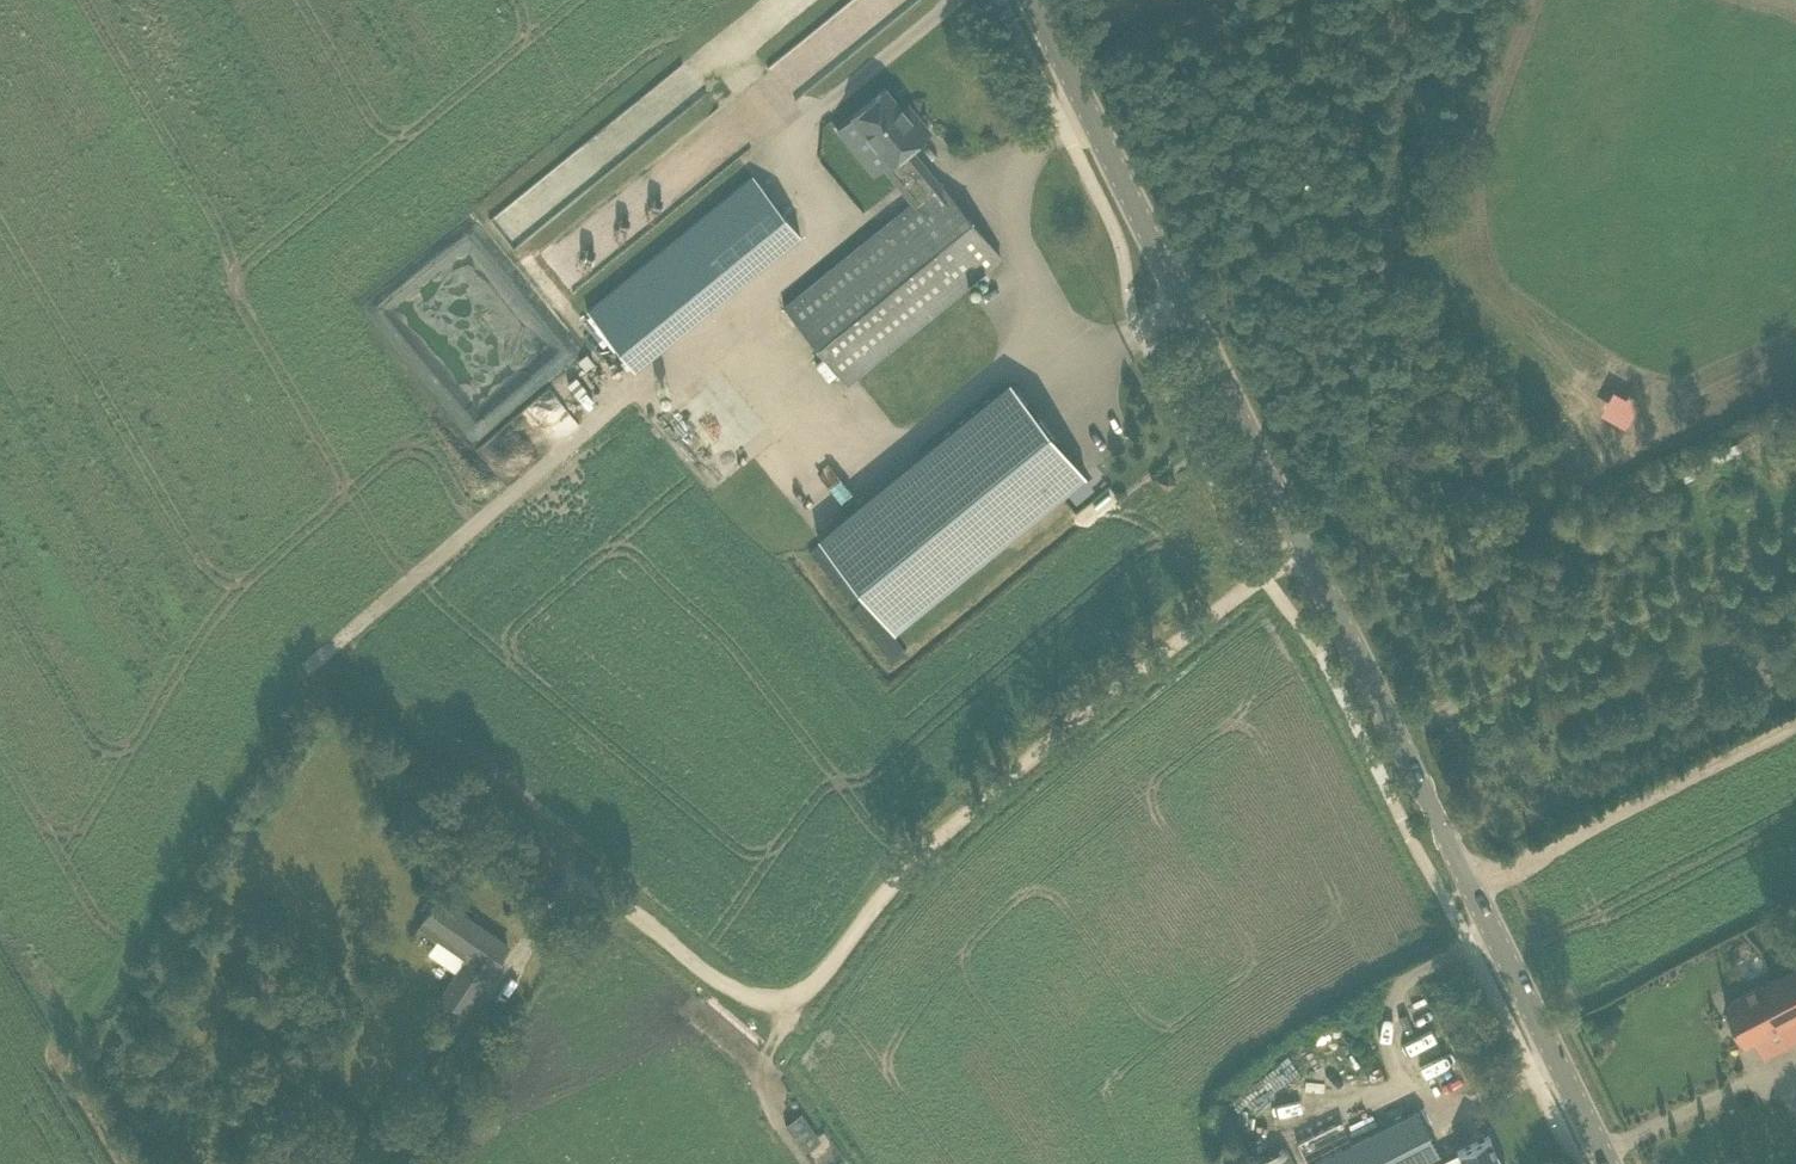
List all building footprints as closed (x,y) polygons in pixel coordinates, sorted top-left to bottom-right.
[(734,327),(807,415),(1001,256),(938,180),(938,181),(909,145),(929,129),(915,112),(909,116),(885,87),(850,116),(873,144),(867,149),(900,190),(734,327)] [(600,127),(488,213),(513,246),(528,236),(538,248),(579,217),(568,202),(595,182),(587,172),(617,149),(600,127)] [(753,174),(677,236),(719,288),(794,227),(795,226),(753,174)] [(677,432),(717,396),(701,379),(661,415),(677,432)] [(893,629),(1085,473),(1009,380),(817,535),(893,629)] [(418,925),(464,957),(438,995),(461,1011),(508,943),(438,895),(418,925)] [(1746,1042),(1756,1037),(1766,1056),(1795,1041),(1795,965),(1725,1002),(1746,1042)] [(487,1033),(487,1032),(499,1015),(484,1004),(453,1047),(451,1046),(444,1055),(440,1052),(426,1071),(450,1089),(455,1082),(453,1081),(456,1077),(458,1079),(471,1061),(468,1058),(472,1051),(473,1052),(487,1033)] [(1306,1163),(1415,1163),(1439,1152),(1417,1109),(1350,1142),(1338,1119),(1295,1140),(1306,1163)] [(799,1112),(785,1122),(803,1148),(817,1137),(799,1112)] [(1488,1134),(1456,1150),(1457,1151),(1454,1152),(1441,1158),(1439,1159),(1442,1163),(1503,1163),(1488,1134)]
